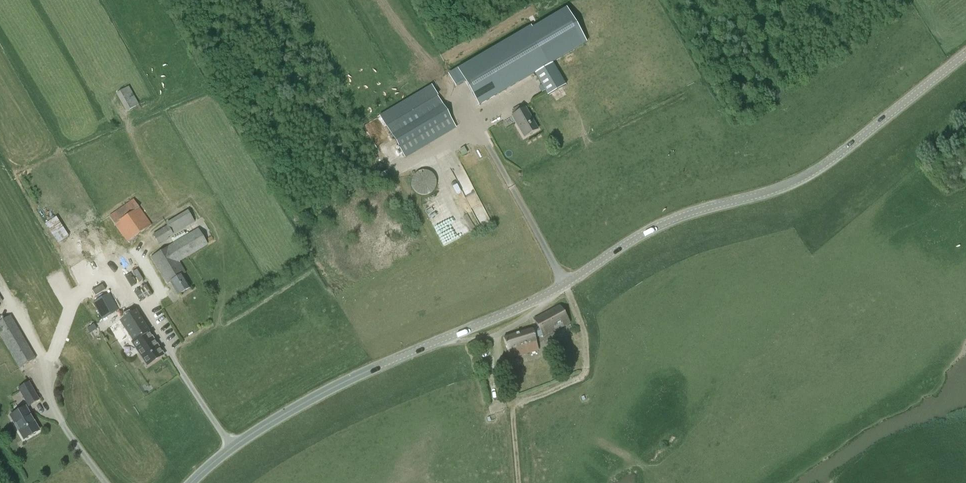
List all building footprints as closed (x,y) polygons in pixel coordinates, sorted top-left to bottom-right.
[(456,69),(448,75),(455,87),(464,82),(478,107),(534,74),(552,63),(552,62),(531,26),(456,69)] [(552,63),(534,74),(547,96),(565,85),(552,63)] [(127,111),(138,105),(128,87),(116,93),(127,111)] [(404,158),(456,128),(437,96),(385,126),(404,158)] [(525,136),(539,128),(526,107),(512,115),(525,136)] [(386,178),(395,173),(393,169),(384,174),(386,178)] [(415,192),(417,193),(419,194),(421,195),(424,195),(426,195),(428,194),(431,193),(432,191),(434,190),(435,188),(436,185),(436,183),(436,181),(435,178),(434,176),(433,174),(431,173),(429,171),(427,171),(425,170),(422,170),(420,171),(418,172),(416,173),(414,175),(413,177),(412,179),(411,181),(411,183),(412,186),(412,188),(414,190),(415,192)] [(424,206),(443,246),(456,240),(438,199),(424,206)] [(145,217),(133,200),(109,216),(127,243),(152,225),(146,216),(145,217)] [(159,245),(169,239),(168,238),(194,221),(188,210),(165,224),(167,227),(162,229),(162,230),(152,235),(159,245)] [(86,263),(80,254),(56,217),(45,224),(69,260),(71,259),(76,268),(75,269),(95,302),(93,303),(102,320),(119,310),(110,294),(106,296),(95,278),(87,263),(86,263)] [(190,289),(182,275),(186,272),(180,262),(208,245),(199,229),(150,258),(167,285),(170,283),(178,296),(190,289)] [(136,256),(112,270),(132,305),(156,292),(136,256)] [(543,338),(570,324),(560,305),(533,319),(543,338)] [(135,311),(111,327),(124,347),(133,342),(138,350),(137,351),(147,366),(161,357),(151,343),(155,341),(135,311)] [(35,359),(10,316),(0,322),(0,334),(20,368),(35,359)] [(94,324),(87,329),(90,334),(97,329),(94,324)] [(510,359),(539,350),(532,329),(504,338),(510,359)] [(29,406),(38,400),(28,383),(19,388),(29,406)] [(24,439),(39,431),(25,407),(10,416),(24,439)]
